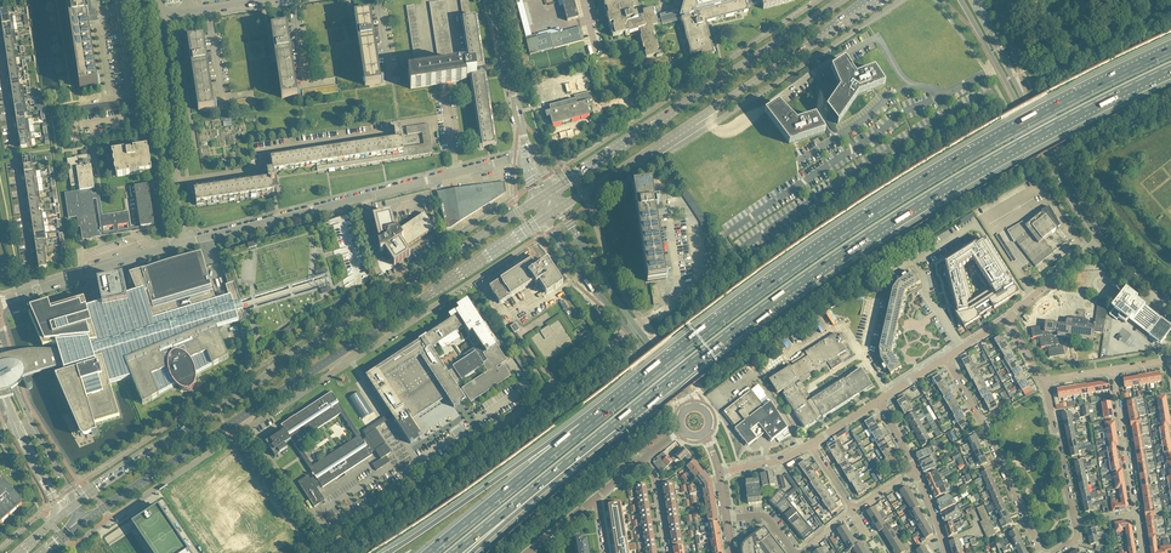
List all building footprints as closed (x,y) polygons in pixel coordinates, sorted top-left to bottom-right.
[(80,88),(91,87),(98,86),(98,85),(88,23),(89,22),(93,22),(95,21),(97,21),(96,16),(95,8),(93,8),(86,9),(85,0),(67,0),(80,88)] [(568,20),(567,20),(568,21),(579,17),(578,12),(577,12),(574,0),(562,0),(568,20)] [(681,11),(660,16),(661,19),(654,20),(652,11),(644,13),(642,16),(640,15),(637,16),(636,14),(633,15),(632,14),(633,14),(632,9),(633,9),(632,7),(636,6),(635,2),(631,4),(631,2),(630,2),(629,0),(606,0),(606,3),(604,4),(605,6),(600,7),(599,9),(600,14),(606,12),(607,16),(610,25),(609,25),(611,32),(612,32),(613,37),(625,33),(626,35),(629,34),(629,33),(640,30),(641,33),(649,31),(652,30),(653,33),(662,31),(660,24),(681,18),(681,19),(683,23),(686,31),(685,32),(688,41),(691,50),(690,50),(691,55),(701,52),(702,55),(698,55),(698,57),(698,59),(700,59),(705,58),(704,56),(715,54),(713,49),(712,49),(710,40),(711,40),(708,30),(707,31),(705,22),(707,22),(716,20),(716,19),(725,17),(734,15),(734,14),(743,12),(748,11),(747,6),(761,2),(763,9),(788,2),(790,1),(793,0),(684,0),(681,11)] [(8,10),(0,11),(1,18),(9,17),(8,10)] [(380,83),(374,43),(373,39),(378,38),(377,32),(372,33),(369,14),(371,13),(354,15),(354,16),(355,16),(364,70),(366,85),(365,85),(365,86),(382,83),(380,83)] [(12,16),(9,17),(1,18),(2,25),(10,23),(13,23),(12,16)] [(485,78),(484,74),(483,66),(483,65),(482,59),(476,16),(471,17),(463,18),(470,67),(465,68),(465,65),(417,72),(408,73),(411,89),(433,85),(467,80),(467,77),(472,76),(473,87),(482,146),(495,145),(485,78)] [(11,30),(10,23),(2,25),(3,31),(11,30)] [(297,96),(292,66),(290,51),(294,51),(293,45),(289,46),(286,26),(288,26),(287,25),(275,27),(271,28),(272,28),(275,50),(277,62),(281,87),(283,98),(282,98),(298,96),(298,95),(297,96)] [(535,39),(534,35),(525,37),(530,55),(531,55),(531,54),(584,40),(580,27),(563,31),(562,31),(560,31),(560,32),(551,34),(550,34),(550,35),(535,39)] [(15,30),(11,30),(3,31),(4,38),(13,37),(16,37),(15,30)] [(16,37),(13,37),(4,38),(5,45),(14,44),(17,43),(16,37)] [(213,108),(209,78),(206,64),(211,63),(210,57),(206,58),(203,39),(204,38),(188,40),(188,41),(189,41),(190,46),(193,71),(199,110),(198,110),(198,111),(215,108),(213,108)] [(15,51),(14,44),(5,45),(6,52),(15,51)] [(642,48),(632,50),(641,85),(644,84),(644,86),(664,81),(665,82),(666,82),(667,82),(675,80),(676,80),(677,79),(678,78),(679,76),(680,75),(680,73),(679,72),(679,70),(678,70),(678,69),(678,68),(678,67),(679,66),(680,65),(681,64),(682,62),(682,60),(682,58),(682,56),(681,54),(679,53),(678,52),(676,51),(674,51),(672,51),(652,56),(653,58),(646,60),(642,48)] [(18,50),(15,51),(6,52),(7,59),(16,58),(19,57),(18,50)] [(17,64),(16,58),(7,59),(8,66),(17,64)] [(857,95),(885,84),(874,69),(856,76),(844,60),(831,68),(839,89),(826,108),(837,124),(857,95)] [(18,71),(17,64),(8,66),(9,73),(18,71)] [(799,77),(811,70),(809,66),(797,73),(799,77)] [(19,78),(18,71),(9,73),(10,79),(19,78)] [(609,80),(599,82),(602,92),(606,91),(607,94),(620,90),(620,88),(623,87),(624,89),(632,87),(633,87),(633,86),(633,85),(630,74),(620,77),(621,79),(615,81),(614,78),(609,80)] [(20,85),(19,78),(10,79),(11,86),(20,85)] [(23,84),(20,85),(11,86),(12,93),(21,92),(24,91),(23,84)] [(24,91),(21,92),(12,93),(13,100),(22,99),(25,98),(24,91)] [(589,111),(592,110),(591,106),(589,101),(592,100),(590,92),(574,96),(575,99),(549,106),(551,111),(549,111),(545,112),(547,117),(550,116),(552,125),(590,115),(589,111)] [(25,98),(22,99),(13,100),(15,107),(26,105),(25,98)] [(824,132),(815,116),(796,122),(778,103),(764,112),(788,144),(824,132)] [(27,112),(26,105),(15,107),(16,114),(27,112)] [(25,119),(24,112),(27,112),(16,114),(17,120),(28,119),(28,118),(25,119)] [(232,127),(221,127),(222,155),(232,155),(232,146),(235,146),(234,138),(245,138),(245,119),(255,118),(255,117),(231,118),(232,127)] [(29,126),(28,119),(17,120),(18,127),(29,126)] [(30,132),(29,126),(18,127),(19,134),(30,132)] [(31,139),(30,132),(19,134),(20,141),(31,139)] [(326,169),(433,153),(431,143),(424,144),(403,147),(402,138),(275,157),(271,158),(273,171),(267,172),(269,180),(195,191),(192,191),(192,197),(195,196),(197,204),(273,193),(272,184),(275,183),(278,183),(277,177),(277,175),(274,175),(274,171),(317,164),(318,170),(326,169)] [(32,146),(31,139),(20,141),(21,148),(32,146)] [(150,172),(147,147),(138,148),(121,151),(114,152),(118,177),(128,175),(128,174),(139,172),(140,173),(150,172)] [(94,182),(91,165),(89,165),(89,164),(90,163),(90,161),(89,160),(88,160),(87,154),(87,150),(81,151),(82,155),(78,156),(75,156),(75,158),(73,158),(67,159),(71,186),(77,185),(78,191),(91,189),(95,189),(94,182)] [(36,157),(22,159),(23,166),(32,165),(37,164),(36,157)] [(33,171),(32,165),(23,166),(25,173),(36,171),(33,171)] [(37,178),(36,171),(25,173),(26,180),(37,178)] [(38,185),(37,178),(26,180),(27,186),(38,185)] [(461,221),(505,192),(503,182),(446,191),(445,190),(437,192),(445,221),(447,228),(451,228),(451,227),(461,221)] [(155,223),(150,194),(149,184),(130,187),(131,197),(136,196),(141,227),(149,225),(155,225),(155,223)] [(633,187),(648,281),(647,281),(665,279),(665,278),(655,216),(664,214),(662,202),(663,202),(663,201),(654,203),(651,184),(633,186),(633,187)] [(39,192),(38,185),(27,186),(28,193),(39,192)] [(95,214),(93,199),(92,194),(91,189),(78,191),(72,192),(65,193),(69,218),(77,217),(95,214)] [(40,198),(39,192),(28,193),(29,200),(40,198)] [(41,205),(40,198),(29,200),(30,207),(41,205)] [(39,212),(38,206),(41,205),(30,207),(31,214),(42,212),(39,212)] [(1054,253),(1044,240),(1056,230),(1057,231),(1057,230),(1056,229),(1060,225),(1049,206),(1008,231),(1015,242),(1016,241),(1036,267),(1036,266),(1053,253),(1054,253)] [(43,219),(42,212),(31,214),(32,221),(43,219)] [(128,223),(126,212),(101,215),(103,227),(110,226),(114,226),(114,227),(117,227),(117,225),(128,223)] [(973,212),(960,220),(962,223),(975,215),(973,212)] [(33,314),(29,315),(43,347),(57,345),(60,358),(60,359),(59,359),(59,360),(58,360),(58,361),(58,362),(59,363),(60,364),(61,364),(62,364),(63,366),(64,368),(64,369),(63,370),(65,374),(56,377),(81,435),(81,436),(82,436),(82,437),(83,437),(84,438),(85,438),(86,438),(87,438),(87,437),(88,437),(92,435),(97,433),(95,427),(95,425),(120,418),(110,384),(132,378),(143,404),(148,401),(177,385),(177,386),(179,387),(180,389),(182,389),(183,390),(184,390),(186,391),(188,391),(190,390),(191,389),(192,388),(193,387),(194,386),(194,384),(195,382),(195,378),(195,375),(228,357),(217,328),(226,325),(237,322),(237,323),(239,323),(250,360),(370,281),(350,214),(218,254),(228,284),(226,285),(229,297),(216,301),(213,292),(201,254),(153,267),(130,274),(137,291),(126,295),(122,278),(99,283),(103,302),(87,307),(86,304),(83,294),(68,299),(69,303),(51,308),(49,304),(31,310),(33,314)] [(98,233),(96,221),(95,214),(77,217),(78,227),(80,226),(82,240),(86,239),(87,240),(91,239),(91,238),(99,237),(98,234),(102,233),(98,233)] [(375,226),(380,243),(378,243),(380,250),(386,249),(387,253),(393,252),(395,254),(397,253),(398,253),(397,252),(404,248),(405,248),(405,247),(411,243),(412,243),(419,238),(419,239),(420,238),(419,238),(426,233),(426,234),(427,233),(433,229),(434,229),(424,214),(417,219),(417,218),(416,219),(417,219),(410,224),(410,223),(409,223),(409,224),(403,228),(402,228),(402,229),(399,231),(398,229),(395,230),(393,221),(375,226)] [(44,226),(43,219),(32,221),(33,227),(44,226)] [(45,233),(44,226),(33,227),(34,234),(45,233)] [(999,232),(996,234),(1014,262),(1017,260),(999,232)] [(46,239),(45,233),(34,234),(35,241),(46,239)] [(47,246),(46,239),(35,241),(36,248),(47,246)] [(1011,280),(1010,281),(1009,279),(1010,278),(986,240),(980,244),(979,242),(943,266),(956,318),(959,329),(993,307),(994,309),(1019,293),(1011,280)] [(48,253),(47,246),(36,248),(37,255),(48,253)] [(47,267),(45,254),(48,253),(37,255),(39,269),(47,267)] [(532,261),(490,288),(500,303),(501,303),(502,305),(506,302),(505,300),(534,281),(536,285),(539,282),(544,289),(542,291),(545,295),(547,294),(562,284),(564,282),(561,278),(559,279),(557,276),(559,275),(556,271),(554,272),(552,269),(554,268),(551,264),(550,265),(547,261),(544,256),(540,258),(539,256),(532,261)] [(907,302),(908,295),(921,287),(920,284),(921,284),(914,273),(908,277),(906,274),(902,277),(904,279),(898,283),(893,290),(880,351),(881,359),(885,365),(882,366),(885,370),(887,368),(891,375),(897,371),(898,370),(902,368),(892,353),(898,326),(902,327),(902,326),(903,324),(903,321),(900,320),(904,302),(907,302)] [(1138,298),(1127,289),(1112,308),(1114,309),(1110,314),(1117,320),(1119,317),(1126,323),(1128,320),(1129,321),(1133,316),(1136,318),(1137,318),(1143,323),(1153,330),(1149,335),(1161,344),(1162,342),(1166,337),(1164,336),(1170,328),(1161,321),(1162,319),(1153,311),(1137,299),(1138,298)] [(373,388),(375,392),(376,391),(378,395),(379,395),(383,400),(391,413),(362,431),(365,436),(376,429),(375,427),(393,416),(395,420),(394,421),(396,424),(397,423),(399,425),(411,444),(419,438),(421,437),(412,422),(409,417),(411,416),(408,412),(411,410),(420,404),(422,406),(422,405),(443,391),(443,392),(444,391),(454,407),(461,402),(462,401),(468,397),(471,402),(487,391),(489,390),(510,376),(511,376),(510,374),(504,366),(504,365),(498,369),(496,367),(507,360),(498,347),(497,345),(495,343),(494,341),(496,340),(497,340),(485,322),(483,324),(482,323),(482,324),(470,305),(469,302),(458,309),(459,310),(455,312),(453,313),(450,315),(449,316),(448,316),(451,320),(449,321),(424,337),(369,373),(369,374),(366,376),(367,376),(371,383),(374,387),(373,388)] [(828,312),(835,324),(838,322),(830,310),(828,312)] [(822,315),(830,327),(832,326),(824,314),(822,315)] [(1094,332),(1103,334),(1105,321),(1105,320),(1096,319),(1095,320),(1096,320),(1095,324),(1091,324),(1088,321),(1085,319),(1081,318),(1077,318),(1073,318),(1073,319),(1067,318),(1067,319),(1065,324),(1055,323),(1055,322),(1046,321),(1046,322),(1045,330),(1044,329),(1042,329),(1041,326),(1031,328),(1033,337),(1037,336),(1037,340),(1040,340),(1041,347),(1045,346),(1046,351),(1049,351),(1050,358),(1065,355),(1063,346),(1060,346),(1058,338),(1056,338),(1056,336),(1058,335),(1057,336),(1058,336),(1089,339),(1089,340),(1093,340),(1094,332)] [(520,330),(515,323),(510,326),(514,333),(520,330)] [(807,325),(815,337),(817,335),(810,323),(807,325)] [(553,331),(549,325),(540,331),(545,339),(549,337),(548,335),(553,331)] [(805,340),(797,328),(795,329),(803,342),(805,340)] [(805,428),(823,417),(812,400),(812,399),(801,383),(826,367),(829,371),(842,363),(838,356),(846,350),(842,343),(846,340),(842,334),(838,337),(835,333),(801,355),(802,356),(791,362),(793,365),(791,366),(789,363),(781,369),(783,372),(770,380),(778,394),(783,390),(785,393),(783,394),(805,428)] [(999,346),(1006,341),(1003,335),(995,340),(999,346)] [(1002,352),(1010,348),(1006,341),(999,346),(1002,352)] [(1005,359),(1014,354),(1010,348),(1002,352),(1006,358),(1005,359)] [(1,403),(4,402),(7,401),(10,401),(13,400),(9,394),(11,393),(12,392),(13,392),(14,391),(15,390),(16,390),(17,389),(18,388),(19,387),(19,386),(20,385),(21,385),(21,384),(22,382),(25,384),(25,385),(25,386),(25,387),(26,387),(26,388),(27,388),(28,389),(29,389),(30,389),(30,388),(31,388),(32,388),(32,387),(32,386),(33,386),(33,385),(33,384),(32,384),(32,383),(32,382),(31,382),(30,382),(30,381),(29,381),(28,381),(28,382),(27,382),(25,380),(24,379),(25,378),(60,367),(59,363),(58,361),(56,354),(51,354),(46,354),(40,354),(35,354),(30,354),(25,355),(19,355),(14,356),(9,357),(4,359),(0,360),(0,403),(1,403)] [(1008,364),(1009,365),(1016,361),(1013,355),(1014,354),(1005,359),(1008,364)] [(520,355),(515,358),(522,369),(526,375),(531,372),(527,366),(520,355)] [(974,363),(970,356),(962,360),(966,367),(974,363)] [(1016,361),(1009,365),(1012,371),(1020,367),(1017,361),(1016,361)] [(882,370),(877,362),(874,364),(878,372),(882,370)] [(977,369),(974,363),(966,367),(969,373),(977,369)] [(1016,378),(1024,373),(1020,367),(1012,371),(1016,377),(1016,378)] [(841,381),(812,399),(812,400),(823,417),(852,398),(853,399),(873,386),(861,368),(847,379),(845,380),(844,379),(841,381)] [(980,376),(977,369),(969,373),(972,380),(981,375),(980,376)] [(1161,382),(1160,372),(1152,373),(1154,383),(1161,382)] [(1018,385),(1026,380),(1023,374),(1024,373),(1016,378),(1016,377),(1015,378),(1018,385)] [(1154,383),(1152,373),(1145,375),(1147,384),(1154,383)] [(944,380),(942,377),(940,374),(933,379),(937,385),(944,380)] [(984,382),(981,375),(972,380),(973,380),(976,386),(984,382)] [(1147,384),(1145,375),(1138,376),(1140,385),(1147,384)] [(1140,385),(1138,376),(1131,377),(1132,387),(1140,385)] [(1132,387),(1131,377),(1124,378),(1125,388),(1132,387)] [(948,387),(946,383),(944,380),(937,385),(941,391),(948,387)] [(1022,391),(1030,386),(1026,380),(1018,385),(1022,391)] [(1110,390),(1108,381),(1101,382),(1102,391),(1110,390)] [(987,388),(984,382),(976,386),(979,392),(987,388)] [(1102,391),(1101,382),(1094,383),(1095,393),(1102,391)] [(1095,393),(1094,383),(1086,384),(1088,394),(1095,393)] [(759,384),(752,390),(758,398),(765,392),(759,384)] [(1088,394),(1086,384),(1079,385),(1081,395),(1088,394)] [(1081,395),(1079,385),(1072,386),(1074,396),(1081,395)] [(735,429),(762,409),(765,406),(758,398),(752,390),(749,386),(744,390),(746,393),(722,412),(735,429)] [(1074,396),(1072,386),(1065,388),(1066,397),(1074,396)] [(952,393),(950,389),(948,387),(941,391),(944,397),(943,398),(952,393)] [(991,395),(987,388),(979,392),(983,399),(984,398),(992,394),(991,395)] [(1066,397),(1065,388),(1057,389),(1059,398),(1066,397)] [(314,507),(325,500),(317,488),(321,485),(322,488),(372,455),(371,454),(371,453),(375,450),(375,451),(376,451),(381,459),(372,464),(377,471),(390,462),(386,456),(391,453),(385,444),(386,444),(376,429),(365,436),(366,437),(362,439),(360,436),(344,412),(344,411),(331,392),(281,425),(285,430),(278,435),(277,433),(275,434),(265,441),(275,457),(288,449),(285,444),(291,440),(313,474),(312,475),(313,476),(314,476),(314,475),(315,476),(311,479),(308,475),(298,482),(314,507)] [(348,399),(362,419),(373,412),(360,392),(348,399)] [(955,399),(952,396),(951,394),(952,393),(943,398),(947,404),(955,399)] [(995,401),(992,394),(984,398),(987,405),(995,401)] [(909,403),(905,397),(897,402),(901,408),(909,403)] [(959,405),(956,402),(955,399),(947,404),(951,410),(959,405)] [(1136,404),(1143,403),(1143,399),(1127,401),(1128,407),(1137,406),(1136,404)] [(998,407),(995,401),(987,405),(990,411),(998,407)] [(748,445),(764,433),(771,441),(782,432),(785,439),(792,435),(788,428),(771,402),(765,406),(762,409),(735,429),(747,444),(748,445)] [(1113,409),(1111,402),(1102,403),(1103,411),(1113,409)] [(1168,408),(1167,402),(1158,403),(1158,406),(1153,407),(1154,410),(1153,410),(1153,411),(1154,410),(1168,408)] [(913,410),(909,403),(901,408),(905,414),(913,410)] [(963,412),(960,408),(959,405),(951,410),(955,416),(954,417),(962,412),(963,412)] [(910,424),(930,413),(926,406),(906,416),(910,424)] [(1082,407),(1084,416),(1090,415),(1088,406),(1082,407)] [(1114,417),(1113,409),(1103,411),(1104,418),(1114,417)] [(1139,416),(1146,415),(1146,411),(1129,414),(1130,420),(1139,418),(1139,416)] [(965,418),(963,414),(962,412),(954,417),(958,423),(965,418)] [(1075,419),(1074,415),(1071,416),(1070,412),(1062,414),(1064,421),(1072,419),(1075,419)] [(914,431),(934,420),(930,413),(910,424),(914,431)] [(1170,420),(1169,414),(1160,416),(1160,418),(1155,419),(1155,420),(1156,423),(1170,420)] [(869,429),(876,424),(872,418),(865,422),(869,429)] [(969,425),(967,421),(965,418),(958,423),(962,429),(969,425)] [(1073,426),(1072,419),(1064,421),(1065,428),(1073,426)] [(927,433),(924,428),(930,424),(933,430),(938,428),(934,420),(914,431),(918,438),(927,433)] [(1116,428),(1115,422),(1105,423),(1106,426),(1101,427),(1101,430),(1116,428)] [(1148,429),(1148,425),(1141,427),(1141,424),(1148,423),(1147,423),(1131,426),(1131,430),(1132,429),(1133,432),(1148,429)] [(873,435),(880,430),(876,424),(869,429),(873,435)] [(1085,431),(1085,428),(1077,429),(1076,426),(1073,426),(1065,428),(1067,435),(1082,432),(1085,431)] [(1170,433),(1169,430),(1170,430),(1169,427),(1159,428),(1155,428),(1156,431),(1155,431),(1155,432),(1155,435),(1170,433)] [(938,428),(933,430),(927,433),(918,438),(922,446),(942,435),(938,428)] [(1142,434),(1149,433),(1148,429),(1133,432),(1134,438),(1142,436),(1142,434)] [(876,441),(875,441),(876,441),(883,437),(884,436),(880,430),(873,435),(876,441)] [(952,430),(946,433),(952,442),(954,441),(957,439),(952,430)] [(1076,440),(1075,437),(1083,435),(1082,432),(1067,435),(1068,442),(1076,440)] [(1117,440),(1116,434),(1107,435),(1108,438),(1103,439),(1103,442),(1102,442),(1103,442),(1117,440)] [(964,449),(968,447),(971,446),(979,442),(976,435),(968,439),(966,440),(967,444),(963,446),(964,449)] [(879,447),(887,443),(883,437),(876,441),(879,447)] [(829,449),(831,453),(839,448),(841,447),(843,446),(839,439),(838,440),(836,441),(828,446),(829,449)] [(1170,439),(1161,440),(1162,444),(1157,445),(1157,446),(1157,447),(1170,445),(1170,442),(1170,439)] [(1085,446),(1085,443),(1077,444),(1076,440),(1068,442),(1070,449),(1085,446)] [(1144,446),(1151,445),(1150,441),(1135,444),(1136,450),(1144,448),(1144,446)] [(982,449),(979,442),(971,446),(974,452),(982,449)] [(668,456),(673,454),(671,449),(678,446),(677,443),(664,449),(668,456)] [(883,454),(891,449),(887,443),(879,447),(880,448),(875,451),(879,456),(883,454)] [(1079,455),(1078,451),(1086,449),(1088,451),(1095,450),(1094,444),(1085,446),(1070,449),(1071,457),(1079,455)] [(846,452),(843,446),(841,447),(839,448),(831,453),(835,459),(843,454),(846,452)] [(1117,452),(1117,450),(1117,446),(1109,447),(1107,447),(1107,451),(1102,451),(1102,452),(1103,454),(1117,452)] [(690,456),(687,453),(688,453),(682,447),(675,455),(671,459),(667,456),(663,452),(656,458),(657,459),(653,463),(659,470),(660,469),(662,471),(667,466),(668,466),(672,461),(674,462),(678,458),(680,460),(684,456),(687,459),(690,456)] [(934,453),(932,447),(930,448),(916,454),(918,460),(934,453)] [(894,456),(895,455),(891,449),(883,454),(887,459),(886,460),(894,456)] [(961,457),(957,449),(955,450),(957,453),(952,455),(954,460),(956,459),(960,457),(961,457)] [(985,456),(982,449),(974,452),(977,459),(985,456)] [(937,459),(934,453),(918,460),(921,466),(934,460),(937,459)] [(1146,458),(1153,457),(1152,453),(1137,456),(1138,462),(1146,461),(1146,458)] [(846,460),(843,454),(835,459),(836,461),(838,465),(846,460)] [(893,465),(897,462),(894,456),(886,460),(890,467),(893,465)] [(988,462),(985,456),(977,459),(974,460),(976,463),(978,462),(980,466),(988,462)] [(1119,464),(1118,458),(1109,460),(1109,463),(1104,464),(1105,466),(1119,464)] [(1092,466),(1097,465),(1096,459),(1092,460),(1091,462),(1091,463),(1086,464),(1085,460),(1082,460),(1074,462),(1076,469),(1092,466)] [(699,466),(694,460),(686,466),(691,472),(699,466)] [(803,471),(810,466),(806,460),(799,465),(803,471)] [(851,466),(847,460),(846,460),(838,465),(839,465),(840,465),(843,471),(851,466)] [(937,466),(934,460),(921,466),(924,472),(937,466)] [(893,473),(901,468),(897,462),(893,465),(890,467),(887,468),(888,471),(891,469),(893,473)] [(696,478),(703,472),(699,466),(691,472),(696,478)] [(807,477),(815,472),(810,466),(803,471),(807,477)] [(855,472),(851,466),(843,471),(845,473),(847,477),(855,472)] [(1085,475),(1085,471),(1092,469),(1092,466),(1076,469),(1078,476),(1085,475)] [(1148,471),(1155,469),(1154,466),(1139,468),(1140,474),(1148,473),(1148,471)] [(928,482),(950,471),(948,468),(939,473),(937,470),(926,477),(928,482)] [(977,483),(981,481),(984,480),(992,477),(989,470),(981,473),(983,477),(974,481),(976,484),(977,483)] [(1123,476),(1122,470),(1111,472),(1113,471),(1114,474),(1108,475),(1109,476),(1109,478),(1123,476)] [(857,471),(855,472),(847,477),(850,483),(860,478),(859,478),(858,478),(858,477),(860,476),(857,471)] [(942,481),(940,478),(950,473),(950,471),(928,482),(931,487),(942,481)] [(701,484),(708,478),(703,472),(696,478),(701,484)] [(775,485),(774,479),(773,472),(769,473),(768,473),(767,473),(769,486),(775,485)] [(811,483),(819,477),(815,472),(807,477),(804,479),(808,484),(811,482),(811,483)] [(769,486),(767,473),(765,473),(765,474),(761,475),(763,487),(769,486)] [(786,499),(789,497),(797,490),(799,488),(788,473),(786,475),(795,488),(786,495),(787,495),(785,497),(785,498),(786,499)] [(972,481),(969,474),(965,476),(962,478),(965,484),(972,481)] [(1087,482),(1085,475),(1078,476),(1079,484),(1087,482)] [(815,489),(822,484),(818,478),(819,478),(819,477),(811,483),(808,485),(813,491),(815,489)] [(995,483),(992,477),(984,480),(987,487),(995,483)] [(713,489),(712,482),(708,478),(701,484),(703,486),(703,490),(713,489)] [(863,484),(860,478),(850,483),(851,483),(852,483),(853,485),(855,489),(863,484)] [(1150,482),(1155,482),(1155,484),(1157,484),(1157,481),(1156,478),(1141,480),(1142,486),(1150,485),(1150,482)] [(761,503),(760,485),(759,479),(746,481),(747,485),(746,485),(747,488),(748,496),(747,496),(748,500),(749,504),(761,503)] [(933,493),(947,485),(947,483),(946,484),(945,484),(943,484),(942,481),(931,487),(933,493)] [(22,504),(2,482),(0,484),(0,524),(22,504)] [(673,490),(673,485),(675,485),(675,482),(672,483),(663,484),(664,492),(673,490)] [(1089,489),(1087,482),(1079,484),(1081,491),(1089,489)] [(1125,488),(1124,482),(1115,483),(1115,486),(1110,487),(1110,488),(1107,488),(1107,490),(1111,490),(1116,489),(1125,488)] [(647,491),(645,483),(633,485),(633,488),(636,487),(637,493),(647,491)] [(997,490),(995,483),(987,487),(989,490),(981,493),(983,496),(998,490),(997,490)] [(819,495),(826,490),(822,484),(815,489),(819,495)] [(867,491),(863,484),(855,489),(859,495),(867,491)] [(935,498),(947,492),(946,489),(949,488),(947,485),(933,493),(935,498)] [(904,498),(912,493),(908,486),(900,491),(900,490),(895,493),(897,496),(901,493),(903,497),(904,498)] [(1127,497),(1125,488),(1116,489),(1116,491),(1119,491),(1120,498),(1121,498),(1127,497)] [(714,496),(713,489),(703,490),(704,498),(714,496)] [(1098,495),(1097,491),(1089,493),(1089,489),(1081,491),(1082,498),(1098,495)] [(674,498),(677,497),(677,494),(674,495),(673,490),(664,492),(665,499),(674,498)] [(777,507),(785,498),(785,497),(787,495),(786,495),(781,490),(775,496),(774,498),(773,498),(772,500),(770,502),(772,504),(774,505),(774,506),(776,507),(777,507)] [(820,503),(822,501),(822,502),(831,496),(826,490),(819,495),(820,495),(817,498),(820,503)] [(1000,497),(998,490),(983,496),(984,500),(991,496),(993,500),(1000,497)] [(1152,494),(1159,493),(1158,490),(1143,492),(1144,498),(1152,497),(1152,494)] [(648,499),(647,491),(637,493),(638,498),(635,498),(635,500),(648,499)] [(908,504),(916,500),(912,493),(904,498),(903,497),(899,500),(901,502),(905,499),(907,504),(908,504)] [(1092,503),(1091,499),(1101,497),(1100,494),(1098,495),(1082,498),(1084,505),(1092,503)] [(939,506),(954,499),(952,496),(950,497),(949,495),(937,501),(939,506)] [(715,504),(714,496),(704,498),(706,505),(715,504)] [(827,507),(834,502),(830,496),(831,496),(822,502),(827,507)] [(677,497),(674,498),(665,499),(666,506),(676,505),(675,500),(678,500),(677,497)] [(781,512),(790,504),(793,502),(789,497),(786,499),(785,498),(777,507),(781,512)] [(987,511),(989,510),(999,506),(1003,503),(1000,497),(993,500),(995,504),(986,507),(987,511)] [(1121,510),(1120,505),(1118,505),(1118,502),(1114,502),(1113,497),(1111,497),(1110,497),(1113,511),(1121,510)] [(1128,508),(1127,497),(1121,498),(1122,504),(1120,505),(1121,510),(1128,509),(1128,508)] [(639,508),(649,506),(648,499),(635,501),(636,503),(639,503),(639,508)] [(939,506),(940,511),(956,503),(954,499),(939,506)] [(917,508),(918,508),(920,506),(916,500),(908,504),(907,504),(899,509),(901,511),(906,508),(909,513),(909,512),(912,511),(917,508)] [(831,513),(838,508),(834,502),(827,507),(831,513)] [(878,513),(883,510),(880,506),(883,505),(881,502),(879,503),(874,506),(875,507),(867,512),(871,519),(879,514),(878,513)] [(1154,507),(1161,506),(1160,502),(1145,505),(1145,506),(1144,507),(1145,511),(1161,508),(1154,509),(1154,507)] [(607,505),(614,547),(613,547),(613,548),(615,547),(616,552),(614,552),(615,552),(629,552),(628,551),(627,544),(621,503),(607,505)] [(1006,510),(1003,503),(999,506),(989,510),(987,511),(989,513),(994,511),(995,511),(997,510),(999,513),(1006,510)] [(1093,511),(1092,507),(1092,503),(1084,505),(1085,512),(1093,511)] [(716,511),(715,504),(706,505),(707,512),(716,511)] [(785,516),(794,509),(790,504),(781,512),(785,516)] [(677,513),(679,512),(679,509),(676,510),(676,505),(666,506),(667,514),(677,513)] [(943,519),(958,511),(961,509),(958,505),(956,506),(941,514),(943,519)] [(650,513),(649,506),(639,508),(640,513),(637,513),(638,515),(650,513)] [(913,519),(921,514),(918,508),(917,508),(912,511),(909,512),(912,518),(908,520),(910,523),(914,520),(913,519)] [(1155,513),(1162,512),(1161,508),(1145,511),(1146,517),(1155,515),(1155,513)] [(160,509),(134,526),(153,552),(189,552),(160,509)] [(789,521),(798,513),(794,509),(785,516),(789,521)] [(883,519),(887,517),(883,510),(878,513),(879,514),(871,519),(875,525),(883,520),(883,519)] [(1009,517),(1006,510),(999,513),(1000,517),(998,518),(993,520),(990,522),(991,522),(992,524),(1009,517)] [(195,511),(191,514),(203,532),(214,524),(208,515),(204,518),(201,513),(198,515),(195,511)] [(717,519),(716,511),(707,512),(708,520),(717,519)] [(944,524),(960,516),(958,511),(943,519),(944,524)] [(679,512),(677,513),(667,514),(669,522),(678,520),(677,515),(680,515),(679,512)] [(651,521),(650,513),(638,515),(638,518),(641,518),(642,522),(651,521)] [(802,518),(798,513),(789,521),(793,526),(802,518)] [(918,526),(926,521),(921,514),(913,519),(914,520),(917,524),(912,527),(914,529),(918,527),(918,526)] [(887,526),(884,522),(888,519),(887,517),(883,519),(883,520),(875,525),(879,532),(882,530),(890,525),(889,525),(887,526)] [(1010,525),(1012,524),(1009,517),(992,524),(992,526),(994,528),(997,527),(996,526),(1001,524),(1004,531),(1011,528),(1010,525)] [(797,531),(806,523),(802,518),(793,526),(797,531)] [(678,520),(669,522),(670,529),(679,528),(682,527),(681,524),(679,525),(678,520)] [(946,532),(961,524),(963,522),(962,520),(954,524),(952,521),(944,526),(946,532)] [(1156,526),(1163,525),(1163,520),(1147,523),(1148,529),(1157,528),(1156,526)] [(652,528),(651,521),(642,522),(643,527),(640,528),(640,530),(652,528)] [(718,528),(718,525),(718,524),(718,521),(708,523),(708,527),(704,527),(704,526),(700,527),(701,531),(705,530),(718,528)] [(922,532),(930,527),(926,521),(918,526),(918,527),(921,531),(916,533),(918,536),(922,533),(922,532)] [(1132,531),(1131,522),(1130,521),(1121,522),(1122,528),(1126,527),(1127,532),(1132,531)] [(801,535),(810,528),(806,523),(797,531),(801,535)] [(958,532),(957,529),(962,526),(961,524),(946,532),(948,538),(958,532)] [(841,537),(849,532),(845,525),(837,530),(840,535),(836,538),(837,540),(842,538),(841,537)] [(898,531),(899,530),(901,528),(900,526),(893,530),(890,525),(882,530),(882,531),(886,537),(894,532),(898,531)] [(682,530),(682,527),(679,528),(670,529),(671,536),(680,535),(680,530),(682,530)] [(927,540),(935,536),(930,527),(922,532),(922,533),(925,537),(920,540),(922,542),(926,539),(927,540)] [(654,536),(652,528),(640,530),(641,533),(643,532),(644,537),(654,536)] [(765,528),(755,535),(769,552),(784,552),(765,528)] [(805,540),(814,533),(810,528),(801,535),(805,540)] [(1105,534),(1104,531),(1096,533),(1095,529),(1087,530),(1089,538),(1105,534)] [(898,539),(903,536),(908,533),(906,530),(901,533),(901,534),(900,535),(898,531),(894,532),(886,537),(890,543),(898,538),(898,539)] [(1020,536),(1017,530),(1009,533),(1011,537),(1004,540),(1003,539),(1000,538),(998,539),(1001,545),(1005,543),(1020,536)] [(1132,531),(1127,532),(1126,532),(1128,540),(1125,540),(1125,542),(1134,541),(1132,531)] [(842,538),(844,542),(840,544),(842,546),(846,544),(845,543),(853,538),(849,532),(841,537),(842,538)] [(1098,543),(1098,539),(1105,537),(1105,534),(1089,538),(1090,545),(1098,543)] [(672,544),(682,543),(684,542),(684,539),(681,540),(680,535),(671,536),(672,544)] [(755,535),(753,537),(753,536),(753,537),(751,539),(750,539),(748,541),(748,540),(748,541),(746,543),(746,542),(746,543),(744,545),(743,548),(743,551),(743,552),(769,552),(755,535)] [(1157,545),(1156,538),(1159,537),(1158,535),(1149,537),(1151,546),(1156,545),(1157,545)] [(588,547),(587,539),(583,540),(582,537),(583,537),(582,536),(575,538),(576,538),(577,548),(588,547)] [(655,543),(654,536),(644,537),(641,538),(642,540),(645,540),(645,545),(655,543)] [(1023,543),(1020,536),(1005,543),(1006,546),(1014,543),(1015,546),(1023,543)] [(857,545),(853,538),(845,543),(846,544),(848,548),(844,551),(846,552),(850,551),(850,550),(853,548),(861,543),(857,545)] [(902,545),(907,543),(905,540),(901,543),(898,539),(898,538),(890,543),(894,550),(902,545)] [(961,546),(959,539),(949,542),(952,549),(961,546)] [(721,546),(721,543),(721,540),(711,542),(712,545),(707,546),(708,548),(721,546)] [(1135,550),(1134,541),(1125,542),(1125,544),(1128,544),(1130,551),(1135,550)] [(1164,542),(1163,542),(1164,547),(1161,548),(1161,551),(1159,551),(1160,552),(1168,552),(1166,542),(1164,542)] [(635,543),(627,544),(628,551),(636,550),(635,543)] [(656,551),(655,543),(645,545),(646,550),(643,550),(644,552),(656,551)] [(865,549),(861,543),(853,548),(856,552),(855,552),(859,552),(865,549)] [(1023,543),(1015,546),(1017,550),(1014,551),(1010,552),(1018,552),(1025,550),(1023,543)] [(906,551),(906,552),(911,549),(909,547),(905,550),(902,545),(894,550),(896,552),(903,552),(906,551)]
